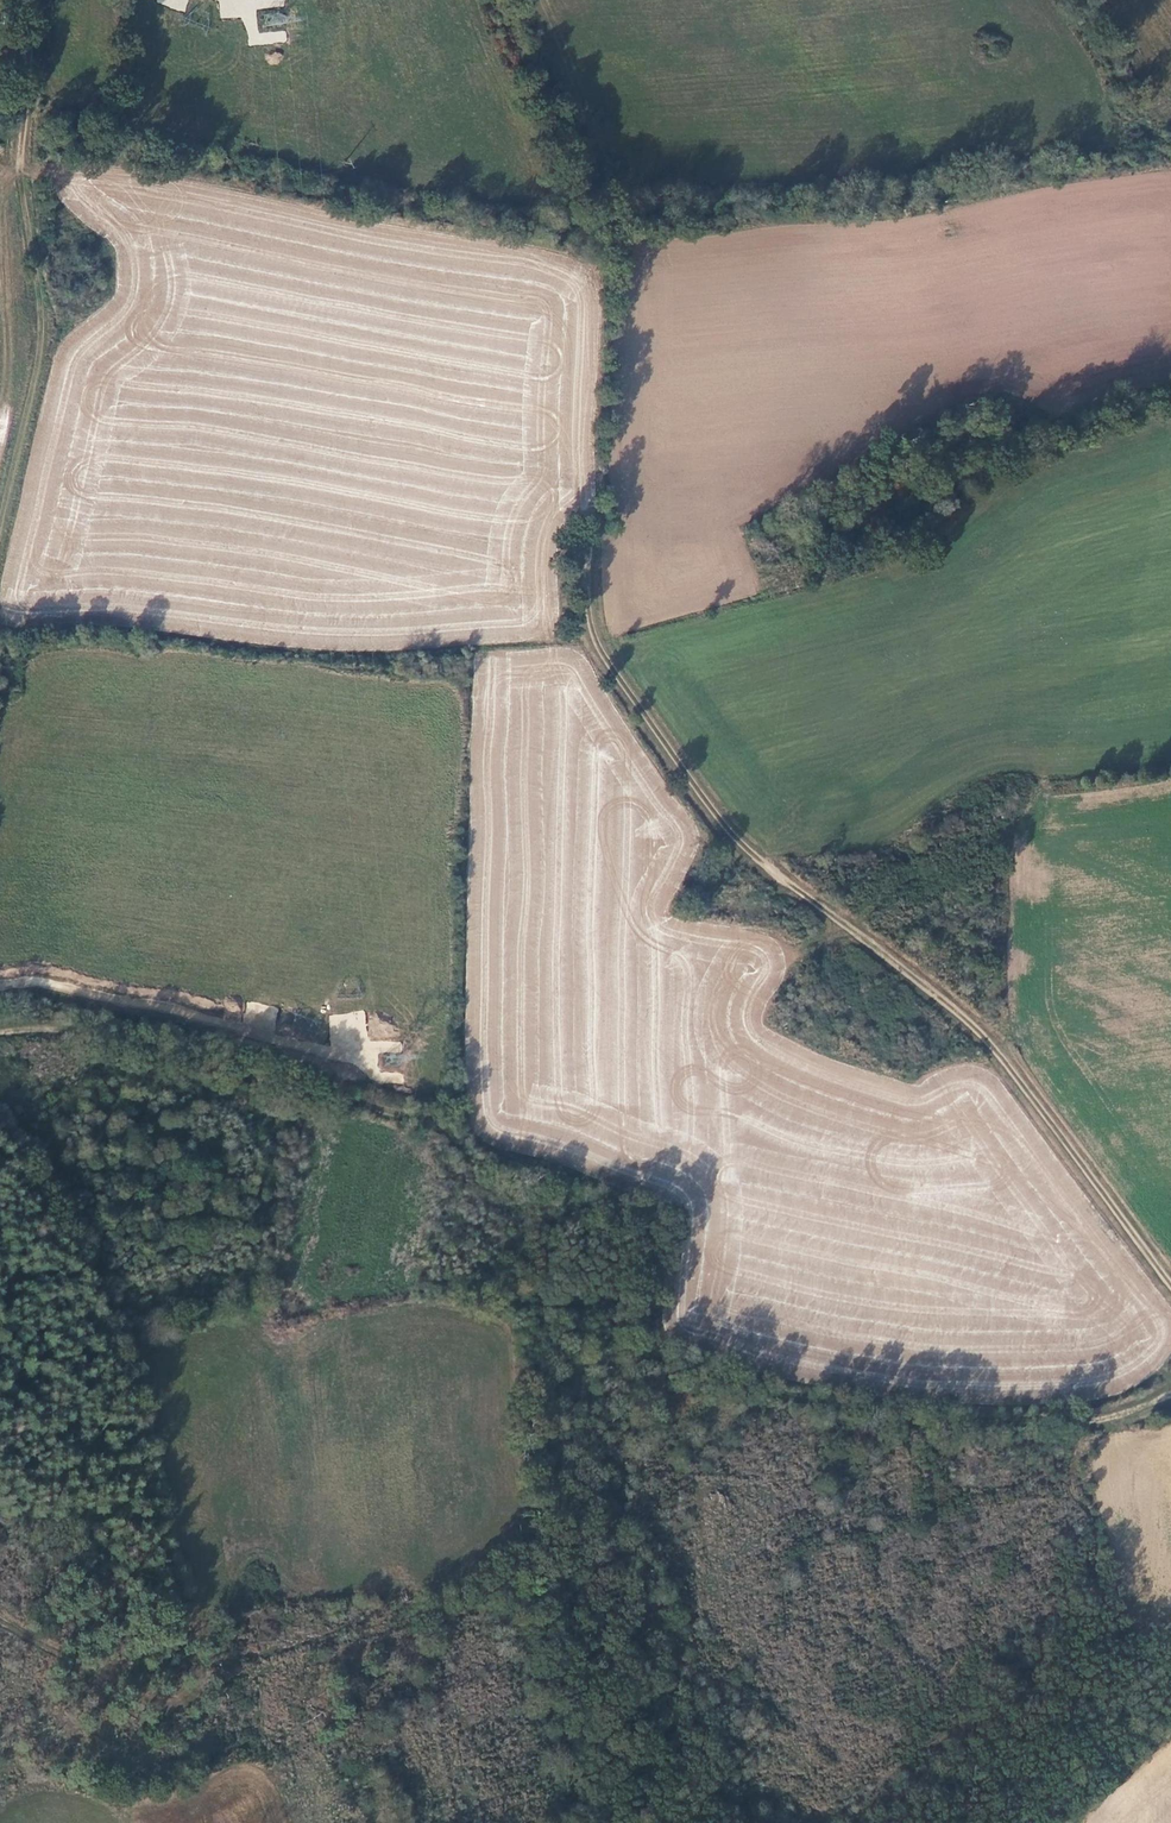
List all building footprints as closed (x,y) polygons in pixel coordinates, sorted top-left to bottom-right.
[(275,1026),(277,1007),(258,1005),(256,1024),(275,1026)] [(365,1011),(357,1010),(356,1025),(364,1026),(365,1011)] [(342,1014),(329,1016),(331,1029),(344,1027),(342,1014)]
